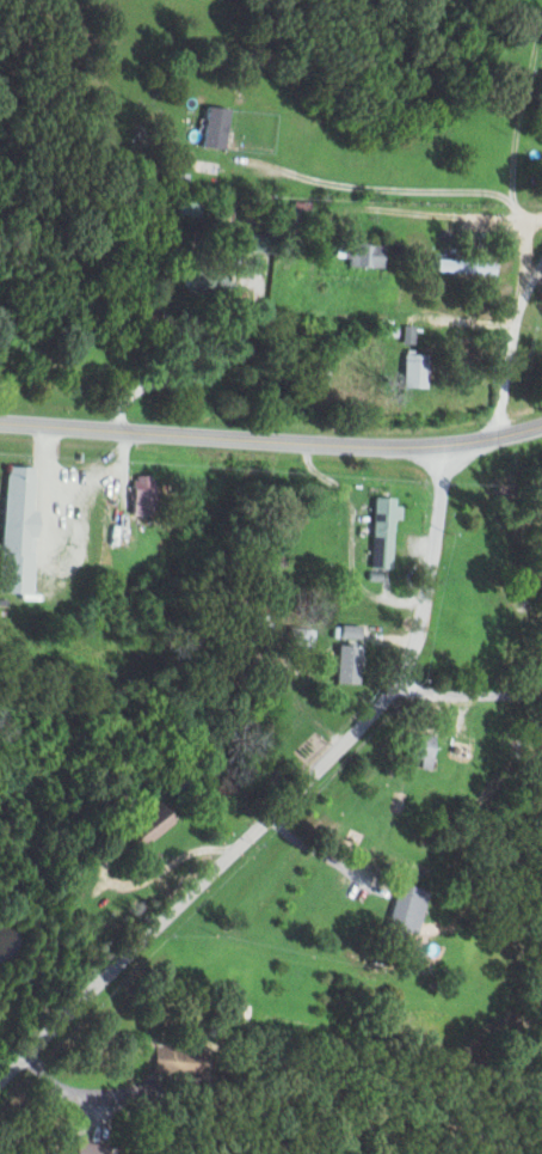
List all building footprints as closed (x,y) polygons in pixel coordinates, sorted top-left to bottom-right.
[(221,148),(223,108),(198,107),(196,147),(221,148)] [(337,266),(375,267),(376,245),(338,243),(337,266)] [(489,274),(490,261),(426,260),(426,273),(489,274)] [(175,290),(201,291),(201,287),(223,288),(223,271),(204,270),(204,268),(176,266),(175,290)] [(418,388),(419,354),(395,354),(394,388),(418,388)] [(29,595),(33,510),(26,510),(28,468),(0,466),(0,593),(29,595)] [(128,514),(149,514),(147,475),(127,476),(128,514)] [(387,520),(395,520),(395,500),(366,499),(365,569),(386,569),(387,520)] [(355,639),(356,626),(333,625),(332,638),(355,639)] [(306,656),(310,631),(284,626),(280,652),(306,656)] [(352,684),(354,645),(330,645),(329,684),(352,684)] [(398,760),(413,761),(413,769),(423,769),(424,739),(398,738),(398,760)] [(168,824),(153,805),(115,836),(130,855),(168,824)] [(424,892),(394,883),(379,935),(400,941),(402,932),(412,935),(424,892)] [(75,1141),(73,1153),(104,1153),(106,1145),(75,1141)]
